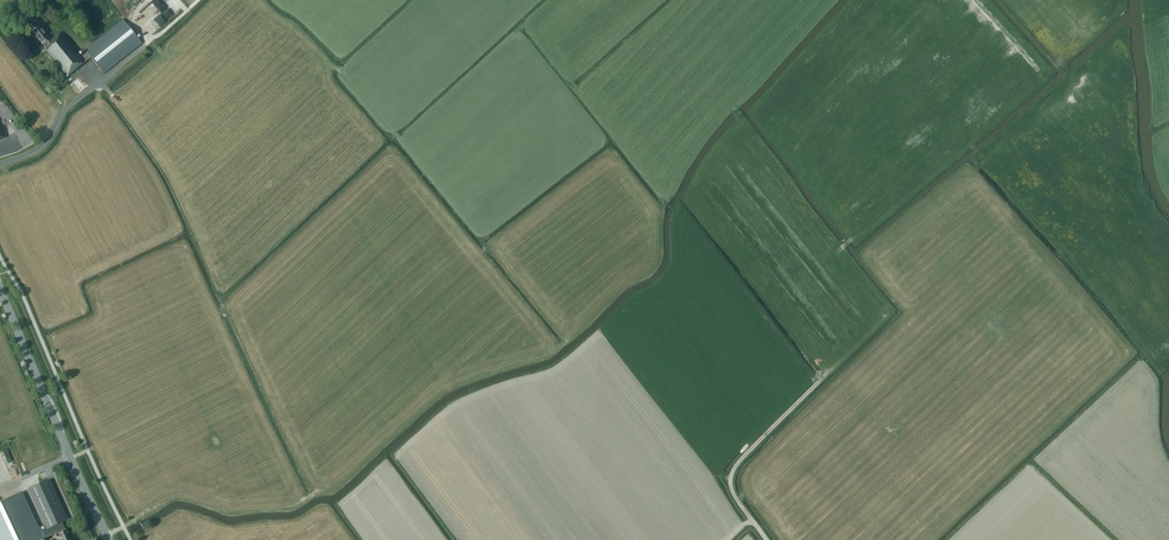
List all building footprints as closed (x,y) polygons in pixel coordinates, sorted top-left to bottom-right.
[(104,2),(98,9),(105,15),(111,8),(104,2)] [(46,28),(43,25),(40,27),(39,26),(32,32),(47,50),(46,51),(67,77),(85,63),(85,62),(91,58),(104,74),(142,43),(123,20),(85,50),(87,52),(81,57),(61,32),(50,40),(43,31),(46,28)] [(21,493),(0,502),(0,539),(41,539),(58,532),(62,539),(71,539),(62,522),(68,520),(50,480),(29,489),(47,529),(42,531),(40,527),(37,528),(21,493)]
